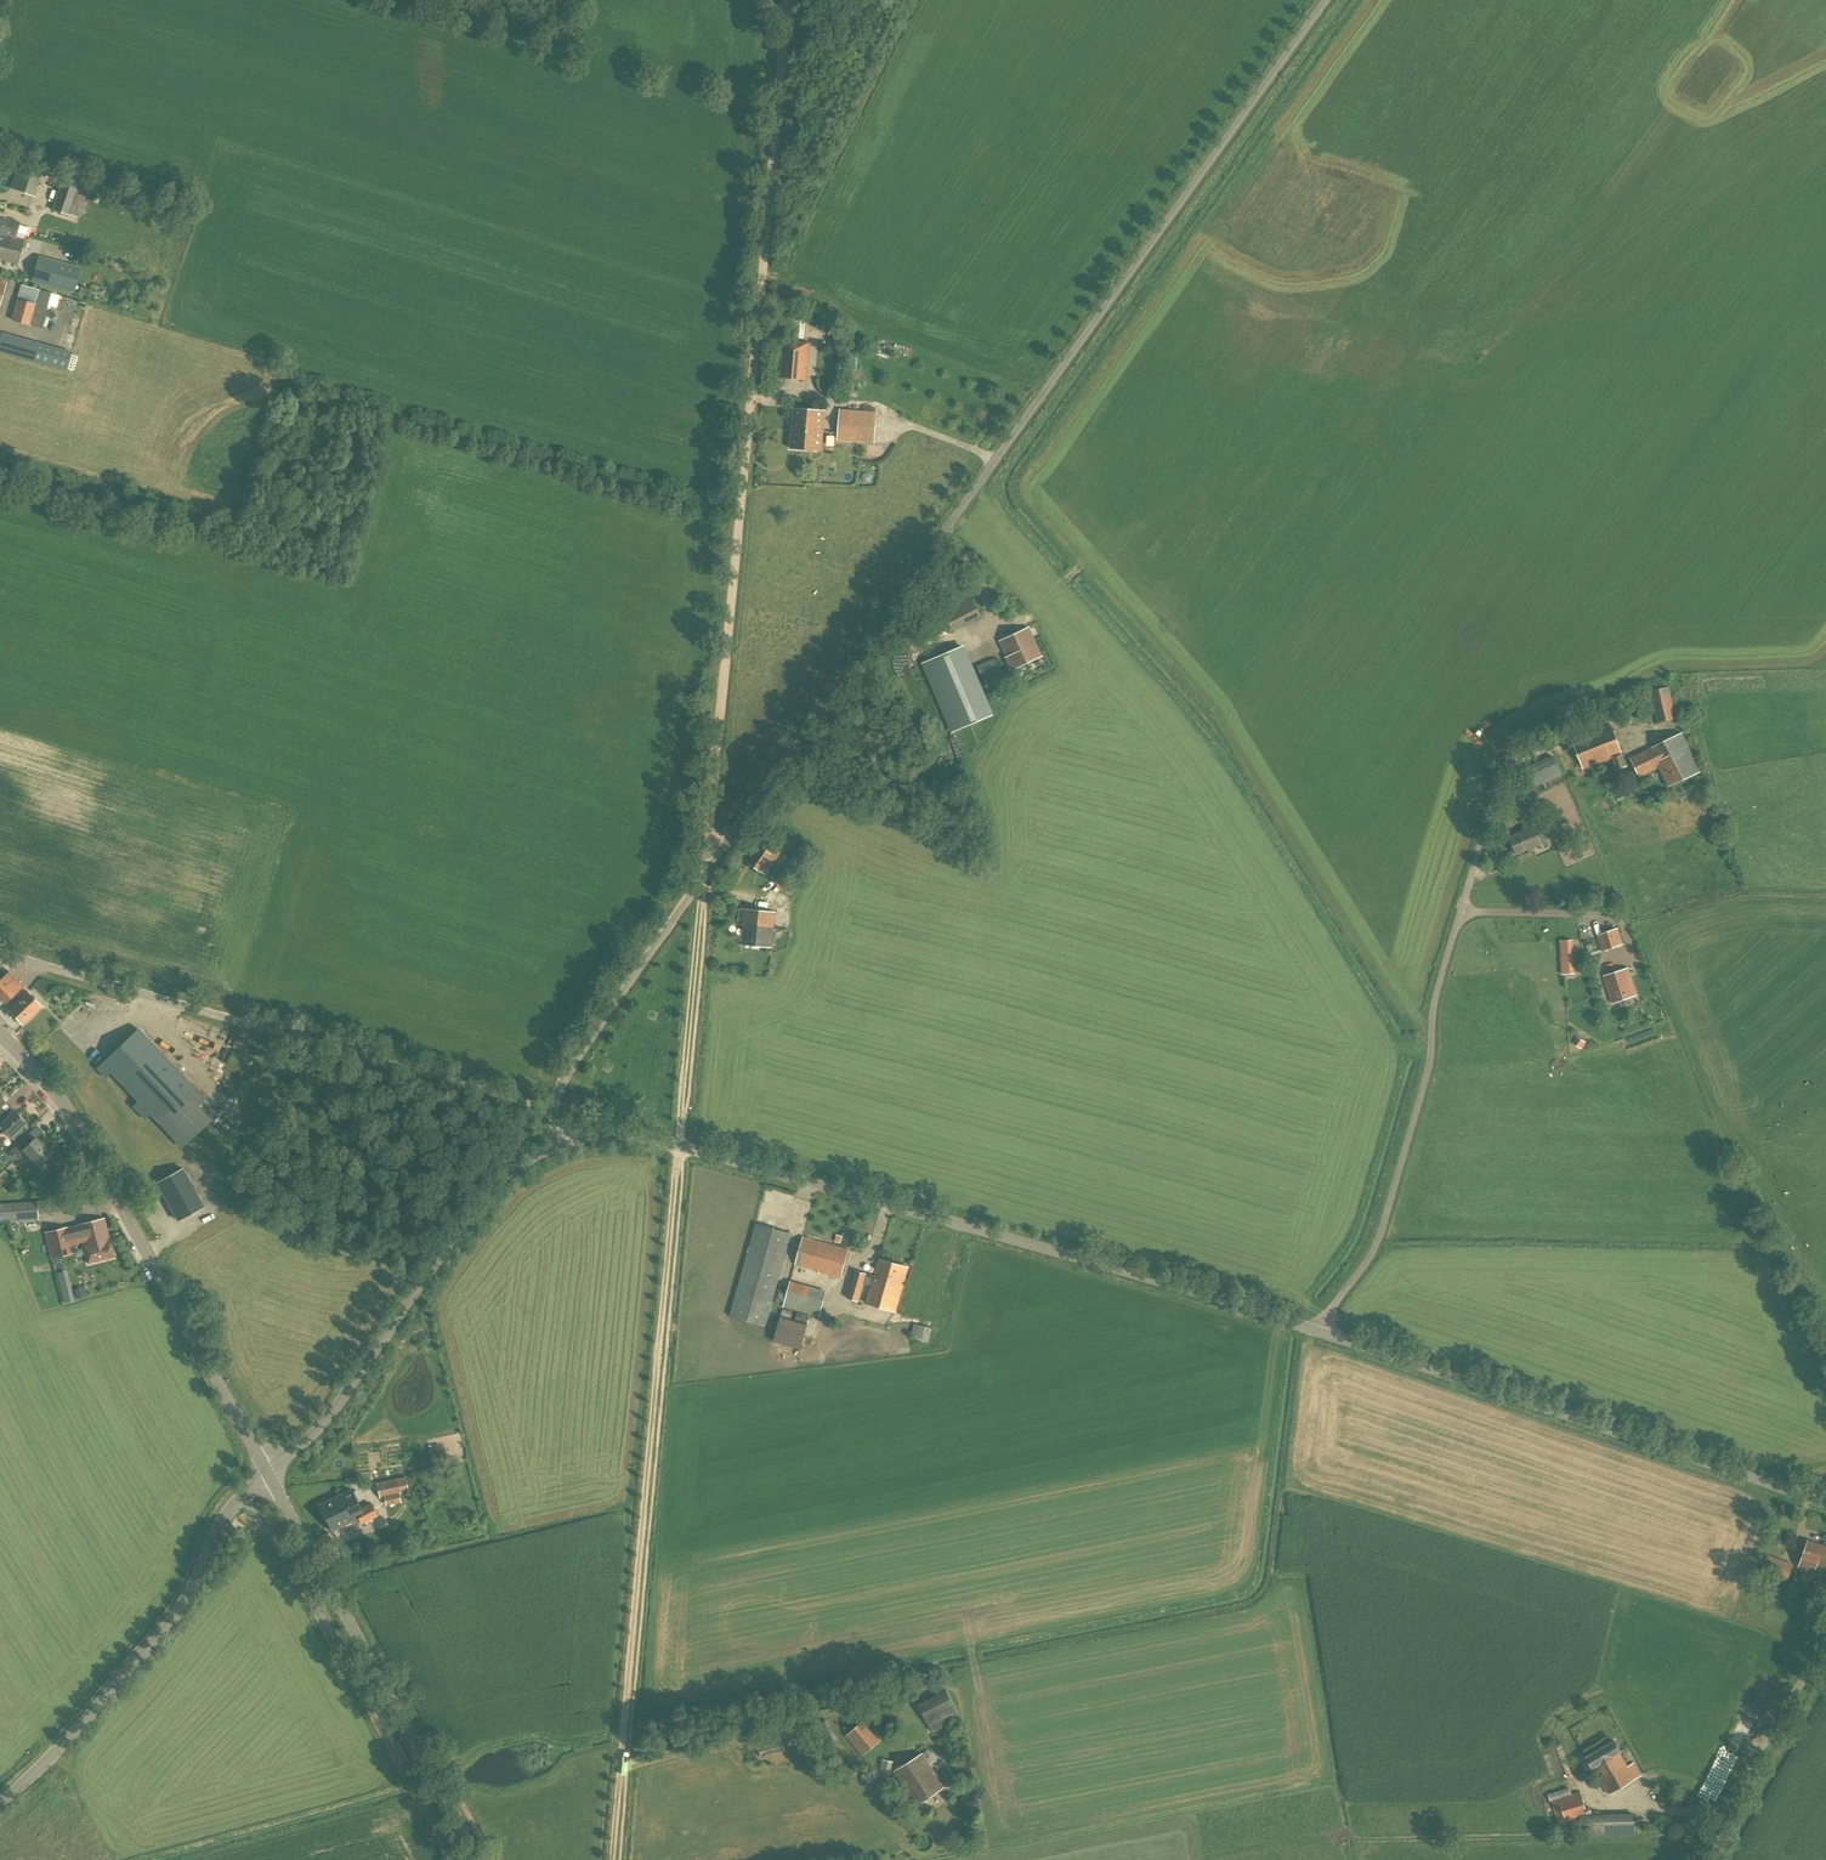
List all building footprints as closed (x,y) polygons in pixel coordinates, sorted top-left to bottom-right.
[(14,179),(18,180),(16,188),(35,195),(44,168),(20,160),(14,179)] [(63,176),(52,209),(70,215),(71,213),(81,216),(91,186),(63,176)] [(3,237),(2,241),(4,241),(3,245),(15,248),(18,240),(24,242),(24,240),(15,238),(20,222),(0,216),(0,237),(3,237)] [(17,264),(24,242),(18,240),(15,248),(3,245),(4,241),(2,241),(3,237),(0,237),(0,259),(17,264)] [(31,281),(73,293),(81,268),(39,255),(31,281)] [(12,320),(41,328),(51,293),(22,284),(12,320)] [(81,287),(79,294),(86,296),(88,289),(81,287)] [(792,319),(790,337),(804,339),(806,320),(792,319)] [(0,338),(0,352),(67,371),(76,337),(64,334),(60,349),(1,333),(0,338)] [(779,378),(807,380),(810,342),(782,340),(779,378)] [(793,408),(791,432),(798,432),(798,431),(814,433),(814,432),(823,433),(825,411),(793,408)] [(829,439),(875,442),(877,412),(831,409),(829,439)] [(798,432),(791,432),(790,448),(822,451),(823,433),(814,432),(814,433),(798,431),(798,432)] [(982,615),(972,596),(943,611),(953,630),(982,615)] [(999,641),(1007,657),(1006,657),(1012,670),(1042,656),(1029,627),(999,641)] [(962,647),(924,663),(953,732),(991,716),(962,647)] [(1000,672),(994,659),(974,668),(980,681),(1000,672)] [(1649,691),(1656,722),(1675,718),(1669,687),(1649,691)] [(1584,769),(1599,764),(1611,759),(1615,770),(1627,765),(1610,724),(1572,739),(1584,769)] [(1631,758),(1640,777),(1658,767),(1668,787),(1700,770),(1681,732),(1631,758)] [(1560,775),(1553,756),(1519,770),(1526,788),(1560,775)] [(1509,836),(1516,854),(1545,841),(1537,824),(1509,836)] [(745,860),(766,874),(781,852),(760,838),(745,860)] [(793,881),(787,889),(794,894),(800,885),(793,881)] [(1606,900),(1603,890),(1595,893),(1599,902),(1606,900)] [(745,923),(743,944),(772,947),(776,912),(740,909),(739,923),(745,923)] [(1597,934),(1602,951),(1623,944),(1618,927),(1597,934)] [(1565,964),(1565,974),(1575,973),(1572,940),(1559,941),(1561,964),(1565,964)] [(1628,968),(1603,976),(1612,1003),(1637,995),(1628,968)] [(5,1003),(24,986),(9,971),(3,977),(0,974),(0,997),(5,1003)] [(27,991),(8,1009),(23,1025),(42,1007),(27,991)] [(138,1029),(97,1068),(106,1076),(111,1072),(138,1101),(133,1106),(145,1118),(150,1113),(156,1120),(182,1147),(211,1120),(198,1106),(204,1099),(192,1086),(138,1029)] [(4,1130),(11,1137),(14,1141),(24,1131),(21,1128),(26,1123),(14,1111),(0,1124),(0,1134),(4,1130)] [(27,1135),(10,1152),(15,1157),(23,1150),(36,1163),(39,1166),(43,1163),(52,1154),(36,1138),(32,1141),(27,1135)] [(185,1167),(160,1181),(181,1219),(206,1205),(185,1167)] [(65,1199),(39,1201),(40,1212),(66,1210),(65,1199)] [(37,1201),(3,1203),(4,1221),(4,1223),(38,1220),(38,1212),(40,1212),(39,1201),(37,1201)] [(78,1225),(69,1227),(72,1242),(82,1240),(108,1234),(107,1231),(104,1218),(78,1225)] [(791,1233),(756,1223),(730,1316),(765,1326),(791,1233)] [(69,1226),(45,1232),(48,1248),(72,1242),(69,1227),(69,1226)] [(108,1234),(82,1240),(83,1246),(83,1245),(83,1246),(88,1263),(114,1257),(110,1240),(109,1240),(109,1239),(108,1234)] [(795,1265),(842,1279),(849,1249),(803,1236),(795,1265)] [(72,1242),(48,1248),(51,1258),(75,1252),(72,1242)] [(847,1298),(859,1301),(864,1284),(871,1286),(866,1303),(896,1312),(909,1267),(879,1258),(874,1276),(855,1270),(847,1298)] [(68,1275),(58,1278),(62,1294),(72,1291),(68,1275)] [(784,1306),(819,1316),(826,1291),(791,1281),(784,1306)] [(783,1309),(781,1316),(790,1318),(792,1312),(783,1309)] [(797,1312),(795,1320),(808,1323),(810,1316),(797,1312)] [(774,1341),(801,1349),(807,1324),(780,1317),(774,1341)] [(910,1337),(928,1342),(932,1328),(914,1323),(910,1337)] [(379,1498),(384,1497),(385,1503),(401,1500),(400,1493),(400,1492),(408,1490),(406,1477),(376,1483),(379,1498)] [(377,1515),(370,1502),(359,1508),(349,1489),(318,1504),(332,1531),(358,1518),(361,1524),(365,1521),(366,1523),(371,1521),(370,1518),(377,1515)] [(1798,1567),(1814,1573),(1817,1564),(1825,1567),(1825,1546),(1807,1539),(1798,1567)] [(1761,1572),(1787,1581),(1794,1564),(1768,1555),(1761,1572)] [(918,1704),(933,1733),(961,1719),(946,1690),(918,1704)] [(881,1737),(865,1719),(847,1735),(863,1753),(881,1737)] [(828,1720),(814,1727),(823,1746),(837,1738),(828,1720)] [(785,1750),(781,1736),(757,1742),(761,1757),(785,1750)] [(1592,1769),(1594,1767),(1609,1794),(1641,1775),(1634,1762),(1627,1766),(1620,1752),(1621,1752),(1614,1740),(1585,1756),(1592,1769)] [(895,1772),(917,1804),(944,1786),(922,1753),(895,1772)] [(1548,1794),(1550,1801),(1551,1800),(1555,1812),(1551,1814),(1553,1822),(1558,1821),(1559,1824),(1561,1823),(1563,1829),(1589,1821),(1580,1791),(1571,1794),(1569,1787),(1548,1794)] [(1590,1814),(1590,1835),(1635,1834),(1635,1814),(1590,1814)]
